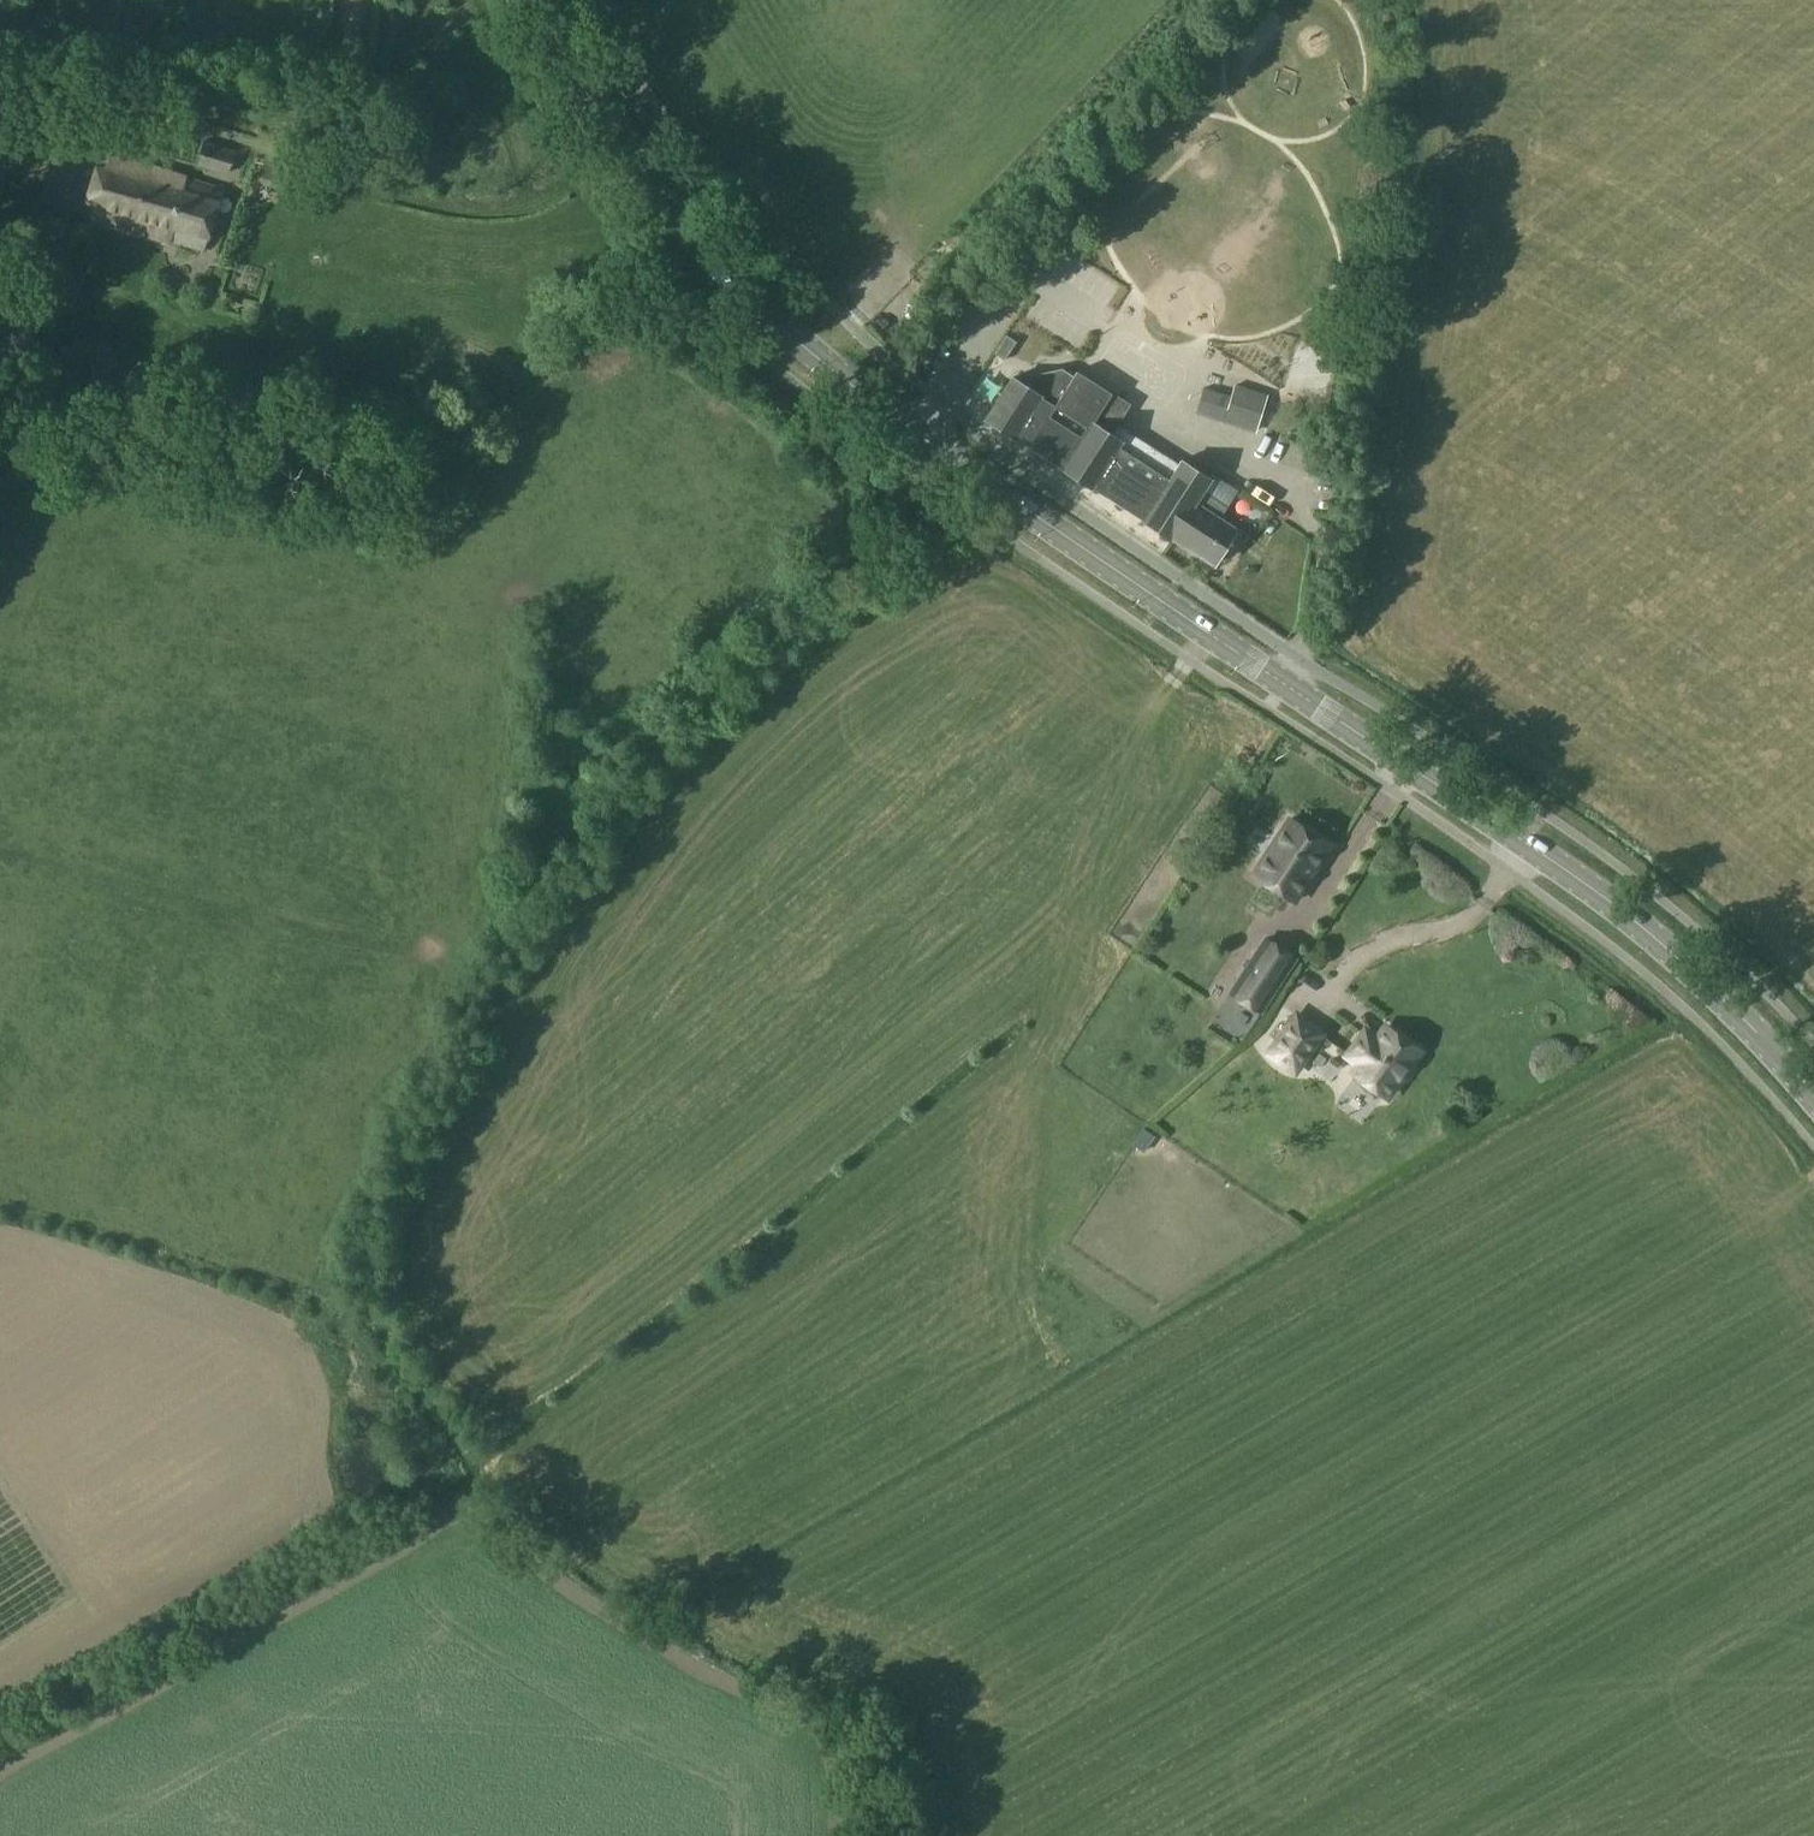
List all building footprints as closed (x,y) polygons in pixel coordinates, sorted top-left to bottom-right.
[(228,175),(234,151),(204,141),(197,166),(228,175)] [(204,250),(223,189),(112,156),(93,217),(171,240),(204,250)] [(1006,335),(994,353),(1004,359),(1015,341),(1006,335)] [(1077,370),(1074,375),(1062,368),(1033,374),(1026,386),(1012,377),(985,418),(1013,436),(1031,447),(1143,519),(1180,460),(1169,453),(1171,449),(1161,443),(1156,451),(1115,425),(1129,404),(1116,395),(1077,370)] [(1256,428),(1265,395),(1236,386),(1233,396),(1206,389),(1199,412),(1256,428)] [(1180,460),(1143,519),(1143,520),(1171,538),(1172,537),(1214,564),(1237,527),(1197,502),(1211,480),(1180,460)] [(1296,900),(1331,847),(1288,818),(1254,873),(1296,900)] [(1265,1014),(1300,960),(1266,938),(1232,993),(1265,1014)] [(1295,1082),(1328,1036),(1292,1010),(1261,1058),(1295,1082)] [(1404,1039),(1402,1039),(1386,1027),(1378,1039),(1366,1031),(1349,1055),(1360,1063),(1354,1072),(1387,1096),(1399,1080),(1404,1079),(1413,1067),(1412,1062),(1419,1051),(1417,1050),(1416,1048),(1414,1045),(1413,1044),(1410,1042),(1407,1040),(1404,1039)]
